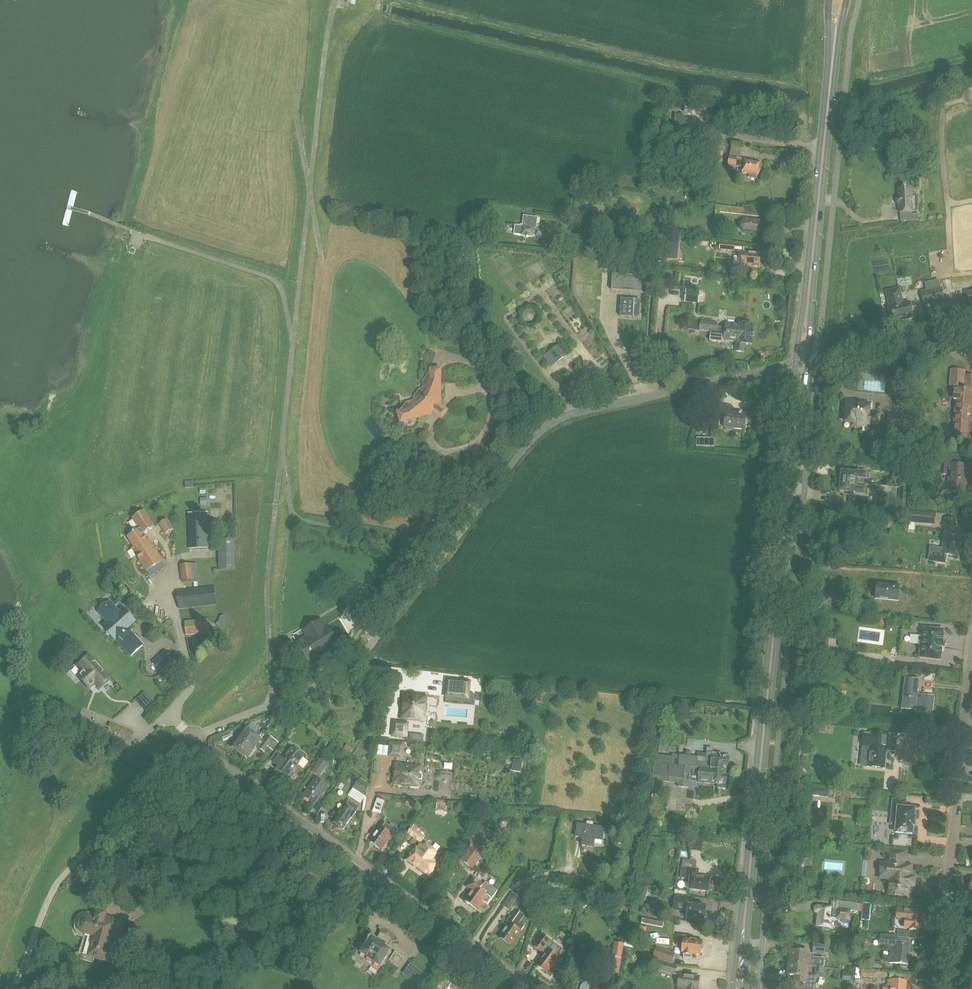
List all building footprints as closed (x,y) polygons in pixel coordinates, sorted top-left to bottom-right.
[(673,129),(688,131),(690,120),(684,118),(684,116),(675,115),(674,125),(673,129)] [(715,161),(722,162),(724,147),(718,146),(718,150),(716,150),(715,161)] [(758,174),(760,174),(761,169),(759,168),(760,163),(740,159),(741,153),(730,151),(730,157),(728,166),(743,169),(742,173),(750,174),(749,178),(756,179),(757,175),(758,174)] [(900,213),(901,222),(919,221),(918,214),(912,215),(912,212),(912,205),(912,196),(911,196),(911,188),(906,189),(906,188),(903,188),(903,189),(899,189),(899,197),(898,197),(897,199),(897,203),(899,205),(900,205),(900,213)] [(722,206),(722,216),(740,219),(742,221),(743,219),(749,220),(749,216),(750,207),(743,206),(742,209),(722,206)] [(514,234),(532,236),(534,228),(536,228),(537,218),(524,216),(523,226),(515,225),(514,234)] [(740,222),(739,228),(742,232),(764,235),(765,221),(749,220),(743,219),(742,221),(740,222)] [(675,240),(667,240),(665,258),(673,259),(675,240)] [(741,267),(759,269),(761,254),(743,253),(744,245),(720,243),(719,250),(720,250),(734,251),(733,253),(736,256),(738,256),(737,266),(741,266),(741,267)] [(524,280),(512,283),(515,293),(527,290),(524,280)] [(926,290),(920,291),(922,298),(936,296),(937,303),(945,302),(942,287),(940,287),(926,290)] [(889,307),(892,322),(913,318),(910,303),(903,304),(900,289),(887,292),(890,307),(889,307)] [(684,301),(699,303),(700,292),(686,290),(684,301)] [(958,297),(959,303),(969,301),(970,307),(971,307),(971,294),(968,295),(958,297)] [(725,305),(733,310),(737,303),(729,298),(725,305)] [(620,317),(639,318),(641,300),(621,299),(620,317)] [(689,320),(688,329),(699,330),(699,331),(711,332),(710,341),(724,342),(724,340),(737,342),(736,352),(744,352),(745,344),(752,345),(753,336),(754,325),(739,323),(739,325),(726,323),(725,330),(721,330),(722,327),(717,327),(717,322),(689,320)] [(551,367),(566,356),(558,346),(544,357),(551,367)] [(398,412),(400,423),(431,414),(441,401),(441,369),(430,369),(430,379),(422,390),(420,390),(415,397),(415,399),(407,410),(398,412)] [(968,376),(968,380),(964,380),(965,371),(951,370),(950,385),(962,387),(962,389),(958,389),(958,391),(955,391),(954,400),(957,400),(954,436),(967,438),(968,423),(966,422),(967,415),(969,415),(971,391),(971,377),(968,376)] [(879,389),(880,385),(872,385),(872,402),(893,403),(893,393),(885,393),(885,389),(879,389)] [(854,425),(879,427),(880,414),(869,414),(870,405),(848,404),(847,423),(854,423),(854,425)] [(726,430),(733,430),(733,429),(743,430),(745,416),(730,415),(731,407),(720,406),(719,421),(725,421),(725,428),(727,428),(726,430)] [(949,488),(965,490),(966,476),(967,476),(968,467),(957,466),(958,455),(945,453),(943,474),(950,475),(949,488)] [(393,476),(406,478),(407,471),(394,469),(393,476)] [(841,481),(857,483),(857,479),(866,480),(867,473),(858,472),(858,470),(851,469),(851,472),(842,471),(842,474),(840,474),(840,479),(841,480),(841,481)] [(899,488),(908,488),(910,471),(894,469),(893,478),(900,479),(899,488)] [(394,493),(405,494),(407,479),(395,478),(394,493)] [(848,504),(868,506),(869,495),(865,495),(866,488),(856,487),(857,483),(841,481),(841,483),(839,484),(839,488),(840,489),(840,491),(840,494),(847,494),(846,496),(849,497),(848,504)] [(132,548),(147,571),(163,561),(149,539),(148,540),(143,533),(154,527),(144,510),(135,516),(131,519),(138,530),(128,537),(134,547),(132,548)] [(930,524),(933,524),(934,513),(910,511),(909,519),(909,522),(921,523),(930,524)] [(188,513),(189,549),(210,548),(209,512),(188,513)] [(159,524),(166,534),(174,529),(167,519),(159,524)] [(928,562),(945,564),(947,555),(957,557),(961,529),(957,528),(958,521),(945,519),(944,527),(946,527),(943,549),(930,547),(928,562)] [(924,540),(925,532),(917,531),(916,539),(924,540)] [(218,540),(219,570),(236,570),(235,539),(218,540)] [(151,569),(155,576),(170,569),(167,562),(151,569)] [(181,565),(182,582),(194,580),(194,578),(198,578),(198,575),(199,575),(198,563),(181,565)] [(875,599),(898,601),(900,585),(892,584),(891,587),(877,585),(877,588),(874,590),(874,593),(876,596),(875,599)] [(177,590),(179,609),(217,605),(215,586),(177,590)] [(116,639),(131,656),(143,645),(131,632),(132,630),(130,627),(136,621),(124,608),(123,607),(120,610),(112,601),(98,613),(107,623),(104,627),(116,640),(116,639)] [(216,624),(222,631),(227,626),(231,622),(224,614),(219,619),(220,620),(216,624)] [(185,621),(186,635),(211,633),(209,619),(185,621)] [(308,637),(297,643),(309,664),(340,646),(338,643),(350,636),(347,632),(335,639),(328,625),(325,627),(324,624),(318,623),(308,628),(307,634),(308,637)] [(921,657),(941,659),(943,629),(923,628),(921,657)] [(152,662),(161,672),(174,659),(166,650),(152,662)] [(79,676),(89,687),(94,682),(98,686),(108,678),(89,657),(86,654),(76,662),(79,665),(84,671),(79,676)] [(469,699),(471,681),(446,678),(444,696),(469,699)] [(920,720),(932,721),(934,696),(918,695),(919,680),(905,678),(902,709),(916,711),(916,707),(922,708),(920,720)] [(105,694),(116,685),(113,681),(102,689),(105,694)] [(402,719),(424,721),(427,697),(419,696),(418,695),(414,694),(412,696),(405,695),(402,719)] [(150,698),(142,704),(151,714),(158,707),(150,698)] [(273,720),(267,728),(269,730),(275,722),(273,720)] [(393,736),(407,737),(408,723),(395,722),(393,736)] [(673,725),(665,723),(663,733),(671,734),(673,725)] [(813,731),(825,733),(826,725),(814,723),(813,731)] [(231,747),(240,754),(255,733),(246,727),(231,747)] [(261,731),(265,735),(269,730),(265,727),(261,731)] [(864,733),(863,748),(862,755),(868,756),(867,767),(885,769),(887,750),(895,751),(895,743),(888,743),(889,734),(871,731),(871,734),(864,733)] [(240,754),(248,759),(257,747),(265,753),(275,739),(268,734),(264,740),(263,739),(255,733),(240,754)] [(223,744),(220,738),(213,740),(216,747),(223,744)] [(389,756),(397,757),(403,758),(405,744),(391,742),(389,756)] [(673,756),(672,764),(680,765),(711,768),(726,770),(727,766),(728,766),(728,758),(721,757),(721,753),(713,753),(714,748),(707,748),(706,758),(698,757),(680,755),(679,757),(673,756)] [(277,770),(288,779),(304,757),(293,749),(287,757),(290,759),(288,762),(279,755),(274,763),(279,767),(277,770)] [(657,763),(661,763),(671,764),(672,756),(657,756),(657,763)] [(312,771),(320,777),(329,764),(321,758),(312,771)] [(421,772),(422,767),(396,764),(394,784),(420,786),(421,780),(423,778),(424,774),(421,772)] [(678,783),(678,787),(689,788),(691,775),(699,775),(699,783),(718,785),(718,788),(726,789),(727,775),(726,775),(726,770),(711,768),(680,765),(678,783)] [(304,796),(315,805),(328,787),(317,778),(304,796)] [(348,796),(360,803),(365,797),(367,798),(369,784),(360,778),(348,796)] [(373,812),(380,814),(385,801),(377,798),(373,812)] [(900,836),(908,837),(908,834),(912,835),(912,826),(913,826),(914,818),(913,818),(914,810),(905,809),(906,801),(893,800),(891,824),(897,825),(896,833),(900,834),(900,836)] [(334,822),(344,830),(360,808),(349,801),(339,815),(334,812),(331,817),(335,820),(334,822)] [(381,828),(371,841),(381,849),(392,836),(394,838),(399,830),(392,824),(390,827),(383,821),(379,827),(381,828)] [(407,833),(421,843),(426,837),(418,832),(421,828),(415,824),(407,833)] [(478,834),(486,839),(491,833),(482,827),(478,834)] [(598,842),(608,841),(607,832),(585,833),(586,848),(598,848),(598,842)] [(461,860),(473,869),(485,852),(480,848),(485,841),(475,834),(468,843),(471,846),(470,846),(471,847),(461,860)] [(427,871),(430,874),(432,872),(435,868),(436,865),(433,863),(434,861),(432,860),(435,855),(435,852),(428,847),(427,849),(422,846),(419,850),(416,849),(408,860),(426,873),(427,871)] [(99,855),(102,863),(113,859),(111,851),(99,855)] [(889,896),(908,898),(910,886),(914,887),(915,878),(910,878),(911,866),(904,866),(905,853),(889,851),(888,864),(881,864),(880,875),(881,875),(881,874),(891,875),(889,896)] [(690,889),(709,891),(710,877),(698,876),(699,869),(697,868),(697,861),(683,859),(681,877),(691,878),(690,889)] [(645,874),(643,883),(650,884),(651,875),(645,874)] [(466,901),(477,910),(483,902),(488,905),(493,898),(498,891),(485,882),(483,885),(473,878),(466,888),(471,891),(469,894),(470,895),(466,901)] [(569,884),(549,881),(547,889),(567,893),(569,884)] [(534,892),(540,896),(545,887),(539,884),(534,892)] [(644,907),(649,889),(642,887),(636,905),(644,907)] [(503,906),(509,911),(519,897),(513,892),(503,906)] [(687,917),(705,919),(706,905),(693,904),(694,896),(675,894),(673,911),(688,912),(687,917)] [(543,912),(551,913),(554,901),(545,900),(543,912)] [(817,926),(829,928),(831,918),(849,920),(850,910),(862,911),(862,904),(839,901),(838,908),(818,906),(817,906),(816,908),(815,910),(816,912),(817,913),(819,913),(817,926)] [(862,914),(870,915),(872,904),(863,903),(862,914)] [(909,929),(922,930),(923,915),(911,914),(911,905),(898,904),(897,918),(906,919),(905,927),(909,928),(909,929)] [(500,938),(511,945),(525,926),(520,923),(525,916),(517,911),(508,923),(510,924),(500,938)] [(95,958),(113,963),(119,943),(115,942),(113,949),(109,948),(113,935),(118,936),(121,923),(108,920),(106,917),(107,914),(98,912),(97,915),(91,913),(89,918),(85,918),(82,920),(80,923),(80,927),(82,931),(85,932),(78,959),(93,963),(95,958)] [(537,966),(547,973),(551,967),(554,969),(559,962),(556,960),(559,956),(558,956),(562,950),(557,946),(541,935),(533,946),(545,956),(537,966)] [(661,947),(674,948),(674,936),(665,935),(665,936),(652,936),(651,941),(661,942),(661,947)] [(683,959),(692,960),(693,954),(701,955),(703,940),(691,939),(691,936),(678,935),(677,945),(683,946),(682,953),(683,953),(683,959)] [(880,942),(880,946),(891,947),(890,957),(890,963),(901,964),(901,967),(907,967),(907,965),(908,965),(910,946),(908,945),(909,938),(897,937),(881,935),(880,942)] [(375,963),(380,967),(389,954),(390,954),(391,954),(391,953),(391,952),(392,952),(392,951),(391,951),(391,950),(391,949),(390,949),(390,948),(389,948),(388,948),(376,940),(376,939),(375,938),(374,937),(373,937),(372,937),(371,937),(370,938),(370,939),(369,939),(369,940),(369,941),(361,953),(366,957),(367,959),(368,960),(370,962),(372,963),(373,963),(375,963)] [(624,946),(637,950),(639,944),(626,940),(624,946)] [(607,972),(620,974),(623,958),(620,958),(623,945),(614,943),(611,956),(610,956),(607,972)] [(812,952),(826,953),(826,950),(830,951),(831,946),(827,946),(827,945),(814,943),(812,952)] [(653,957),(673,964),(676,953),(657,947),(653,957)] [(791,951),(790,964),(808,966),(816,967),(817,967),(818,959),(814,958),(814,954),(809,953),(791,951)] [(652,966),(654,959),(645,956),(642,963),(652,966)] [(870,959),(860,958),(860,966),(870,967),(870,959)] [(656,970),(674,976),(677,967),(659,961),(656,970)] [(416,979),(414,981),(421,986),(428,976),(410,964),(405,972),(416,979)] [(788,981),(802,982),(802,988),(814,988),(815,976),(807,975),(808,966),(790,964),(788,981)] [(536,965),(527,972),(530,976),(539,970),(536,965)] [(874,981),(875,981),(876,970),(856,968),(854,979),(861,979),(861,980),(862,980),(862,979),(874,980),(874,981)] [(844,971),(843,980),(854,981),(854,972),(844,971)] [(697,988),(698,988),(699,977),(679,975),(677,988),(697,988)] [(906,981),(888,979),(887,988),(884,988),(905,988),(906,981)]
